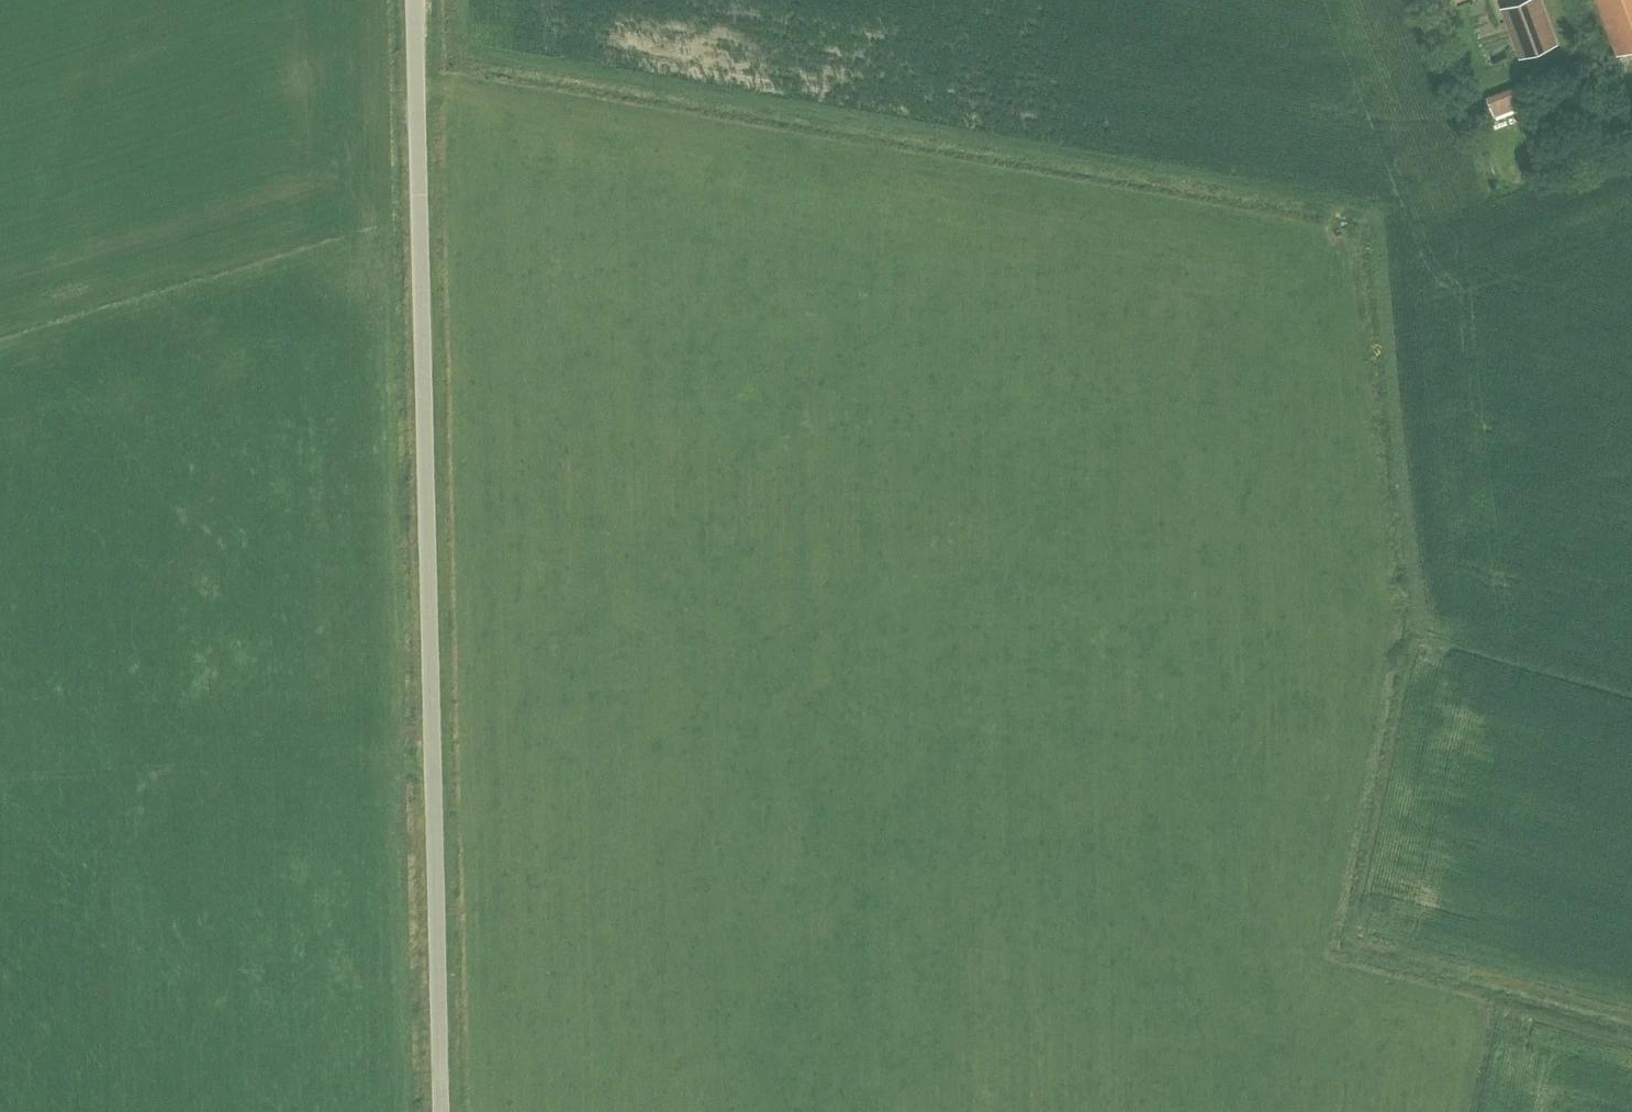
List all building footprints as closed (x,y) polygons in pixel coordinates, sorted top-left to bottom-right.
[(1539,0),(1523,0),(1501,8),(1519,57),(1555,44),(1539,0)] [(1619,55),(1631,50),(1631,0),(1597,0),(1619,55)] [(1514,91),(1499,93),(1501,111),(1517,109),(1514,91)]
